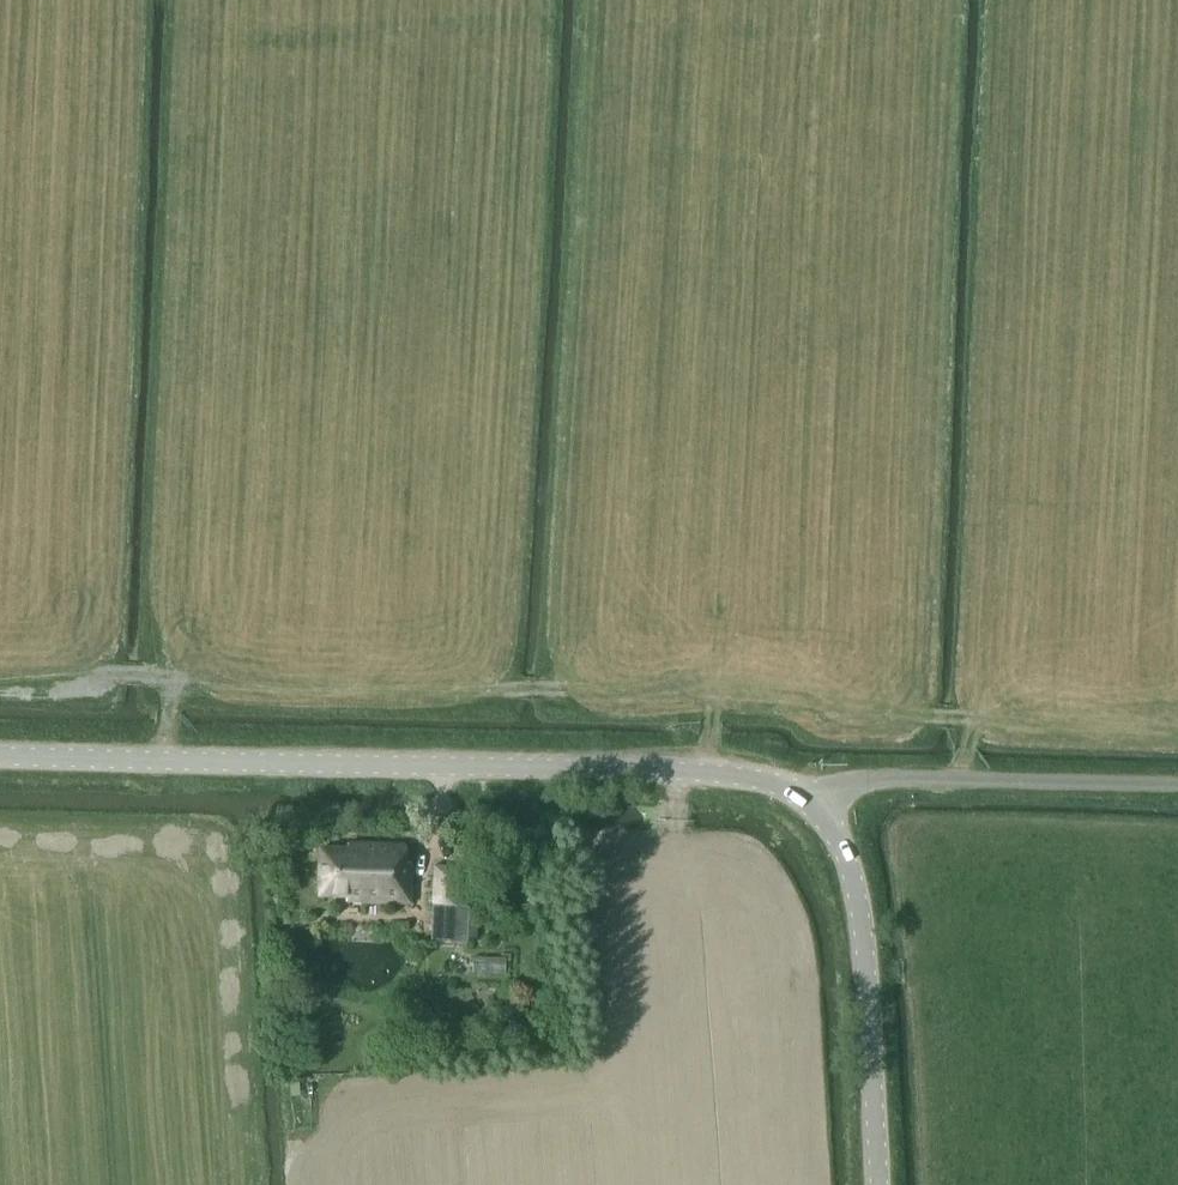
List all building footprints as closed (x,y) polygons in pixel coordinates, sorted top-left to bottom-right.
[(407,902),(407,863),(407,861),(404,861),(404,845),(344,844),(344,854),(320,854),(319,898),(345,898),(345,902),(407,902)] [(465,936),(466,907),(453,907),(455,868),(433,867),(431,935),(430,942),(465,943),(465,936)]
